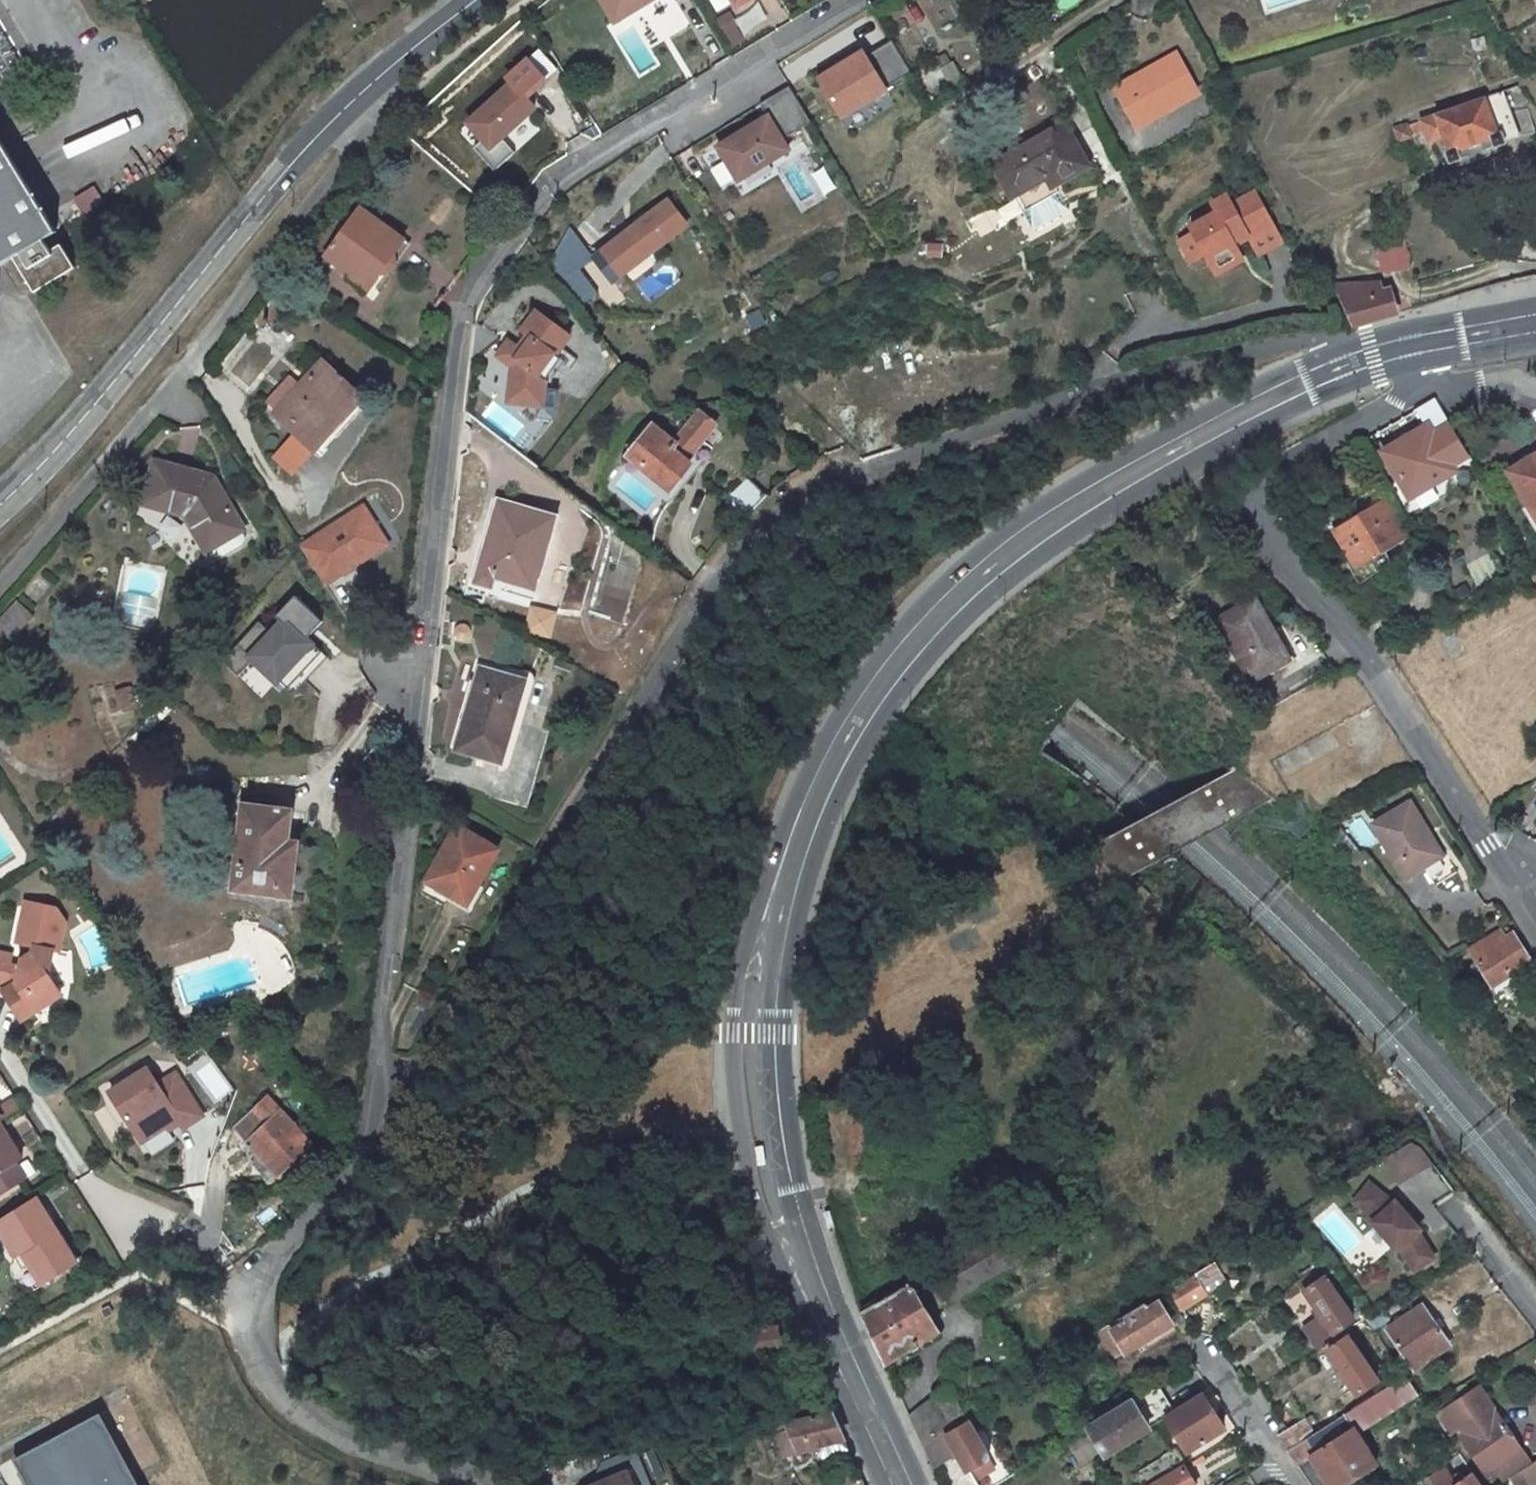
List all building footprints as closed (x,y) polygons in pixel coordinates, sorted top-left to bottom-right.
[(614,21),(649,0),(602,0),(614,21)] [(712,12),(725,5),(722,0),(706,0),(712,12)] [(1267,10),(1300,0),(1264,0),(1267,10)] [(2,95),(29,78),(0,30),(0,92),(2,95)] [(864,52),(819,79),(843,119),(888,91),(886,89),(911,74),(891,42),(867,56),(864,52)] [(1177,54),(1113,88),(1134,127),(1198,93),(1177,54)] [(483,141),(473,150),(494,173),(515,154),(501,140),(535,110),(526,100),(546,82),(528,62),(508,80),(513,85),(468,125),(483,141)] [(811,124),(789,88),(760,106),(768,117),(717,147),(738,182),(789,151),(783,141),(811,124)] [(1450,163),(1503,143),(1503,138),(1533,130),(1528,108),(1512,111),(1506,90),(1485,99),(1424,119),(1430,140),(1445,136),(1448,146),(1444,147),(1450,163)] [(1067,113),(987,159),(1010,199),(1018,195),(1025,207),(1097,166),(1067,113)] [(13,260),(34,293),(75,268),(61,244),(50,251),(44,240),(58,232),(0,137),(0,268),(13,260)] [(1234,239),(1247,232),(1255,248),(1280,235),(1254,189),(1232,201),(1227,191),(1218,197),(1212,200),(1216,207),(1217,209),(1215,210),(1195,221),(1198,228),(1190,232),(1188,242),(1194,252),(1203,253),(1206,251),(1210,250),(1213,255),(1236,243),(1234,239)] [(666,200),(601,250),(620,274),(685,224),(666,200)] [(404,241),(360,209),(324,257),(348,276),(350,277),(358,267),(376,279),(379,274),(386,279),(399,259),(393,255),(404,241)] [(409,245),(404,241),(393,255),(399,259),(409,245)] [(1405,242),(1374,243),(1375,271),(1406,270),(1405,242)] [(1219,267),(1243,255),(1236,243),(1213,255),(1219,267)] [(620,274),(601,250),(591,258),(610,282),(620,274)] [(365,293),(376,279),(358,267),(350,277),(348,276),(346,279),(365,293)] [(1367,296),(1361,283),(1332,284),(1352,326),(1392,315),(1383,291),(1367,296)] [(517,367),(513,403),(546,408),(545,419),(556,420),(560,392),(555,391),(556,380),(568,364),(560,357),(573,339),(539,314),(525,334),(530,337),(520,350),(511,342),(502,355),(517,367)] [(324,431),(356,396),(320,365),(298,388),(291,383),(265,411),(273,417),(315,455),(331,437),(324,431)] [(651,427),(627,456),(669,491),(688,468),(694,473),(708,455),(698,447),(714,426),(700,413),(673,445),(651,427)] [(1409,496),(1455,470),(1451,465),(1467,455),(1449,425),(1433,434),(1429,427),(1382,453),(1409,496)] [(1535,522),(1535,454),(1507,472),(1535,522)] [(212,481),(154,464),(142,503),(183,516),(206,551),(242,529),(212,481)] [(676,496),(694,473),(688,468),(669,491),(676,496)] [(1300,475),(1291,481),(1298,490),(1307,484),(1301,477),(1300,475)] [(766,495),(746,479),(719,504),(740,522),(766,495)] [(295,541),(323,586),(389,546),(362,501),(295,541)] [(555,520),(498,502),(473,583),(522,599),(541,539),(548,541),(555,520)] [(1370,517),(1339,536),(1357,568),(1405,538),(1382,503),(1367,511),(1370,517)] [(242,529),(206,551),(211,560),(218,561),(245,544),(247,537),(242,529)] [(282,697),(324,655),(304,635),(319,621),(294,595),(237,652),(282,697)] [(33,615),(15,598),(0,614),(0,632),(9,641),(33,615)] [(1253,601),(1217,620),(1252,685),(1284,669),(1266,634),(1270,632),(1253,601)] [(529,605),(524,627),(546,632),(551,610),(529,605)] [(477,667),(456,745),(501,757),(517,698),(515,698),(520,679),(477,667)] [(1447,856),(1413,805),(1378,828),(1412,878),(1429,867),(1442,887),(1465,873),(1452,853),(1447,856)] [(290,813),(242,807),(232,891),(280,897),(286,843),(290,813)] [(495,855),(457,832),(425,884),(463,907),(495,855)] [(280,897),(289,899),(297,844),(286,843),(280,897)] [(61,997),(45,973),(48,955),(53,956),(61,922),(53,910),(21,904),(13,948),(33,952),(33,954),(16,966),(9,964),(10,957),(0,955),(0,984),(12,986),(0,994),(0,995),(19,1024),(61,997)] [(1468,948),(1475,959),(1489,982),(1506,972),(1509,976),(1530,963),(1513,936),(1508,939),(1502,928),(1468,948)] [(1506,972),(1489,982),(1495,993),(1513,983),(1509,976),(1506,972)] [(128,1106),(157,1086),(136,1056),(113,1070),(122,1084),(115,1088),(117,1090),(128,1106)] [(211,1063),(194,1072),(209,1102),(227,1093),(211,1063)] [(145,1130),(174,1110),(157,1086),(128,1106),(133,1113),(145,1130)] [(120,1111),(128,1106),(117,1090),(105,1099),(117,1114),(120,1111)] [(279,1176),(310,1146),(265,1097),(251,1109),(258,1116),(266,1125),(247,1142),(259,1156),(251,1163),(269,1182),(277,1175),(279,1176)] [(15,1102),(0,1111),(0,1114),(5,1122),(22,1112),(15,1102)] [(125,1119),(133,1113),(128,1106),(120,1111),(125,1119)] [(266,1125),(258,1116),(240,1134),(247,1142),(266,1125)] [(26,1186),(18,1174),(26,1169),(0,1127),(0,1201),(26,1186)] [(763,1147),(755,1148),(758,1166),(765,1165),(763,1147)] [(1378,1160),(1393,1187),(1410,1176),(1395,1150),(1378,1160)] [(1391,1204),(1367,1184),(1352,1201),(1372,1219),(1369,1222),(1395,1252),(1398,1249),(1413,1272),(1432,1259),(1416,1233),(1418,1231),(1392,1203),(1391,1204)] [(78,1269),(36,1199),(0,1221),(0,1238),(15,1261),(24,1255),(43,1288),(78,1269)] [(1002,1227),(972,1246),(989,1276),(991,1281),(1022,1263),(1002,1227)] [(920,1307),(924,1315),(989,1276),(972,1246),(956,1255),(966,1272),(920,1307)] [(33,1295),(43,1288),(24,1255),(15,1261),(33,1295)] [(966,1272),(956,1255),(869,1308),(861,1313),(881,1357),(890,1359),(934,1332),(924,1315),(920,1307),(966,1272)] [(1211,1291),(1225,1282),(1214,1265),(1200,1273),(1211,1291)] [(1352,1319),(1331,1288),(1341,1282),(1330,1266),(1320,1272),(1299,1284),(1304,1292),(1320,1316),(1304,1327),(1315,1343),(1331,1333),(1352,1319)] [(1200,1273),(1195,1276),(1170,1291),(1180,1309),(1205,1295),(1211,1291),(1200,1273)] [(1124,1354),(1171,1324),(1157,1302),(1110,1332),(1124,1354)] [(1421,1308),(1387,1331),(1413,1369),(1447,1346),(1421,1308)] [(1388,1321),(1381,1311),(1367,1320),(1374,1330),(1388,1321)] [(747,1357),(781,1351),(775,1326),(724,1336),(731,1372),(749,1369),(747,1357)] [(1091,1351),(1109,1341),(1101,1328),(1084,1339),(1091,1351)] [(1349,1338),(1328,1351),(1355,1394),(1376,1380),(1349,1338)] [(1356,1434),(1418,1394),(1405,1376),(1315,1434),(1288,1451),(1311,1484),(1345,1484),(1348,1483),(1349,1484),(1360,1484),(1366,1481),(1361,1475),(1376,1465),(1356,1434)] [(929,1399),(908,1415),(918,1439),(961,1413),(947,1388),(929,1399)] [(1152,1388),(1087,1427),(1097,1444),(1105,1456),(1166,1418),(1169,1416),(1152,1388)] [(1187,1451),(1224,1428),(1202,1395),(1169,1416),(1166,1418),(1187,1451)] [(965,1471),(988,1457),(967,1423),(980,1415),(973,1405),(961,1413),(918,1439),(932,1469),(955,1454),(965,1471)] [(104,1412),(17,1457),(31,1484),(142,1484),(104,1412)] [(783,1421),(794,1452),(805,1448),(806,1449),(812,1448),(842,1440),(831,1414),(796,1421),(796,1419),(783,1421)] [(1520,1454),(1495,1415),(1460,1439),(1486,1477),(1501,1467),(1520,1454)] [(1306,1420),(1278,1437),(1288,1451),(1315,1434),(1306,1420)] [(780,1458),(794,1452),(783,1421),(767,1424),(780,1458)] [(842,1440),(812,1448),(815,1456),(820,1456),(847,1451),(842,1440)] [(1528,1466),(1520,1454),(1501,1467),(1509,1478),(1528,1466)] [(1177,1455),(1154,1468),(1161,1479),(1183,1465),(1177,1455)] [(1183,1465),(1161,1479),(1151,1484),(1194,1484),(1183,1465)] [(1428,1481),(1431,1484),(1480,1484),(1472,1474),(1461,1482),(1456,1474),(1449,1478),(1443,1470),(1428,1481)] [(599,1484),(627,1484),(622,1474),(599,1484)]
